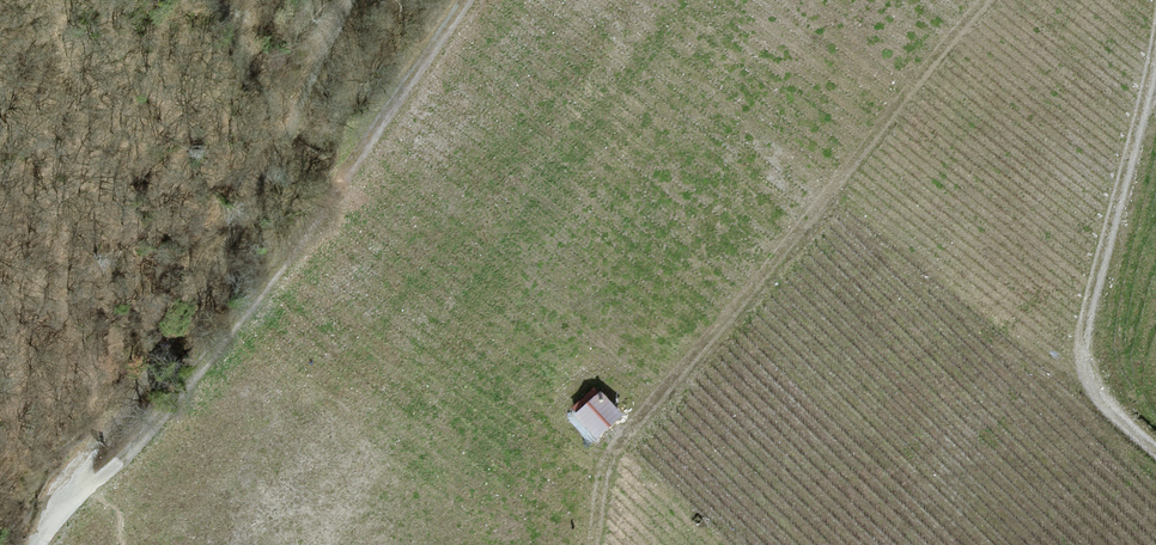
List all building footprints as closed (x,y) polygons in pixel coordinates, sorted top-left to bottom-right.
[(617,418),(594,391),(575,408),(597,434),(617,418)]
